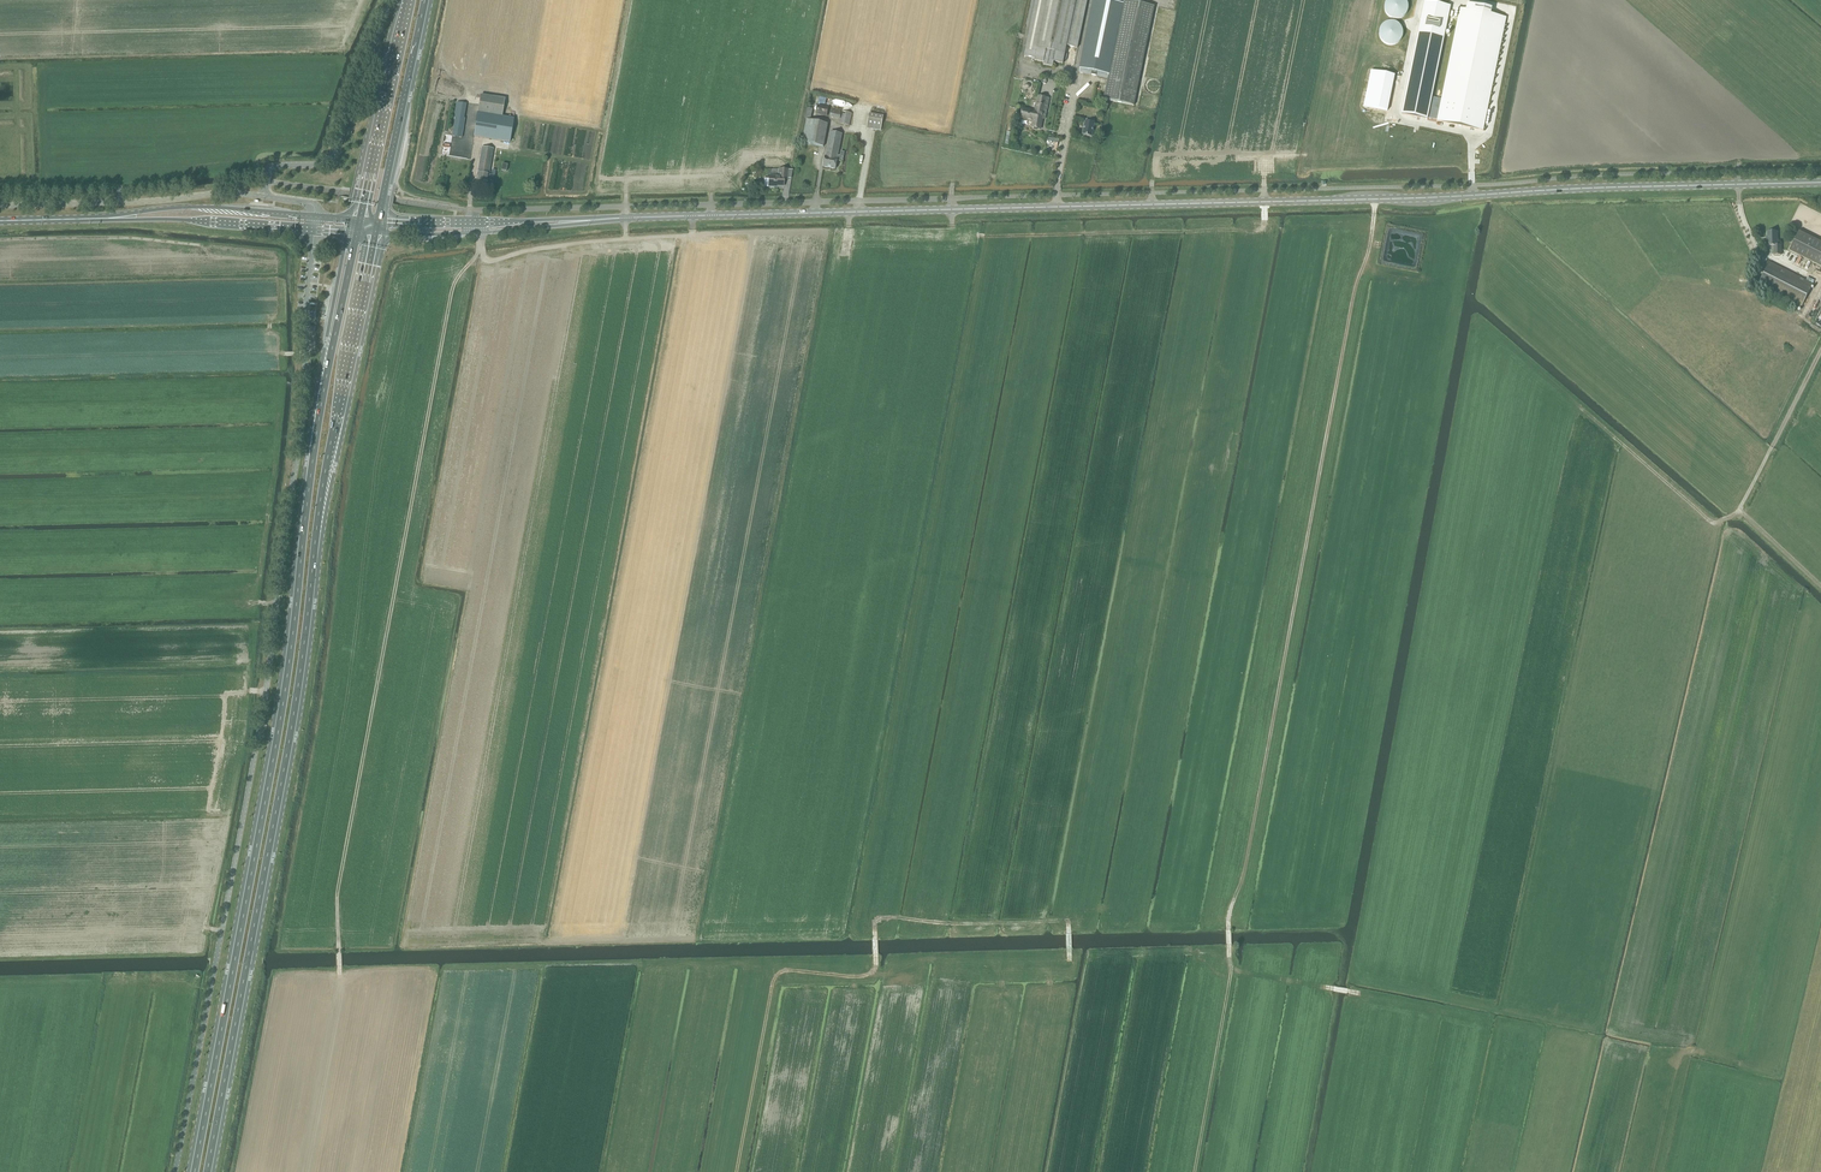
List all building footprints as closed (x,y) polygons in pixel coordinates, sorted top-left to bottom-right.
[(1078,48),(1088,0),(1036,0),(1024,56),(1035,58),(1034,61),(1044,63),(1043,65),(1053,67),(1054,62),(1063,64),(1067,46),(1078,48)] [(1108,79),(1124,0),(1123,0),(1095,0),(1079,73),(1108,79)] [(1104,99),(1134,106),(1155,7),(1124,0),(1108,79),(1104,99)] [(1424,1),(1401,114),(1428,119),(1428,118),(1437,120),(1437,121),(1483,131),(1506,18),(1491,14),(1492,9),(1467,4),(1466,9),(1460,8),(1442,99),(1432,97),(1451,6),(1424,1)] [(1368,88),(1364,106),(1388,111),(1391,93),(1368,88)] [(511,135),(514,118),(502,116),(505,98),(481,95),(479,106),(474,136),(510,142),(511,135)] [(1043,118),(1045,119),(1049,99),(1038,97),(1036,103),(1035,111),(1032,110),(1022,108),(1020,120),(1032,122),(1031,127),(1040,129),(1043,118)] [(462,138),(465,118),(464,118),(467,104),(457,102),(454,117),(455,117),(452,136),(462,138)] [(827,116),(829,107),(819,105),(817,114),(827,116)] [(832,107),(830,117),(841,119),(842,114),(841,113),(842,108),(832,107)] [(842,111),(842,114),(841,119),(840,123),(850,125),(852,113),(842,111)] [(867,128),(881,130),(884,116),(870,113),(867,128)] [(1362,114),(1360,123),(1364,124),(1362,134),(1375,137),(1377,126),(1369,124),(1370,116),(1362,114)] [(807,120),(802,143),(824,147),(828,124),(807,120)] [(1086,120),(1083,135),(1092,136),(1095,122),(1086,120)] [(824,167),(836,169),(837,164),(838,161),(841,161),(840,165),(842,165),(845,152),(841,151),(840,156),(839,155),(843,134),(831,132),(826,156),(824,167)] [(479,162),(477,177),(487,179),(491,159),(484,158),(483,163),(479,162)] [(778,176),(769,176),(768,178),(765,178),(764,187),(770,187),(774,187),(775,187),(775,186),(783,187),(784,179),(788,179),(788,178),(791,179),(793,170),(788,170),(788,169),(778,169),(769,169),(769,171),(769,173),(774,174),(776,172),(778,173),(778,176)] [(1790,250),(1820,266),(1820,242),(1799,231),(1790,250)] [(1781,255),(1781,245),(1778,245),(1777,232),(1768,232),(1768,240),(1767,240),(1767,246),(1774,246),(1774,255),(1781,255)] [(1801,307),(1813,283),(1770,262),(1758,286),(1796,305),(1801,307)]
